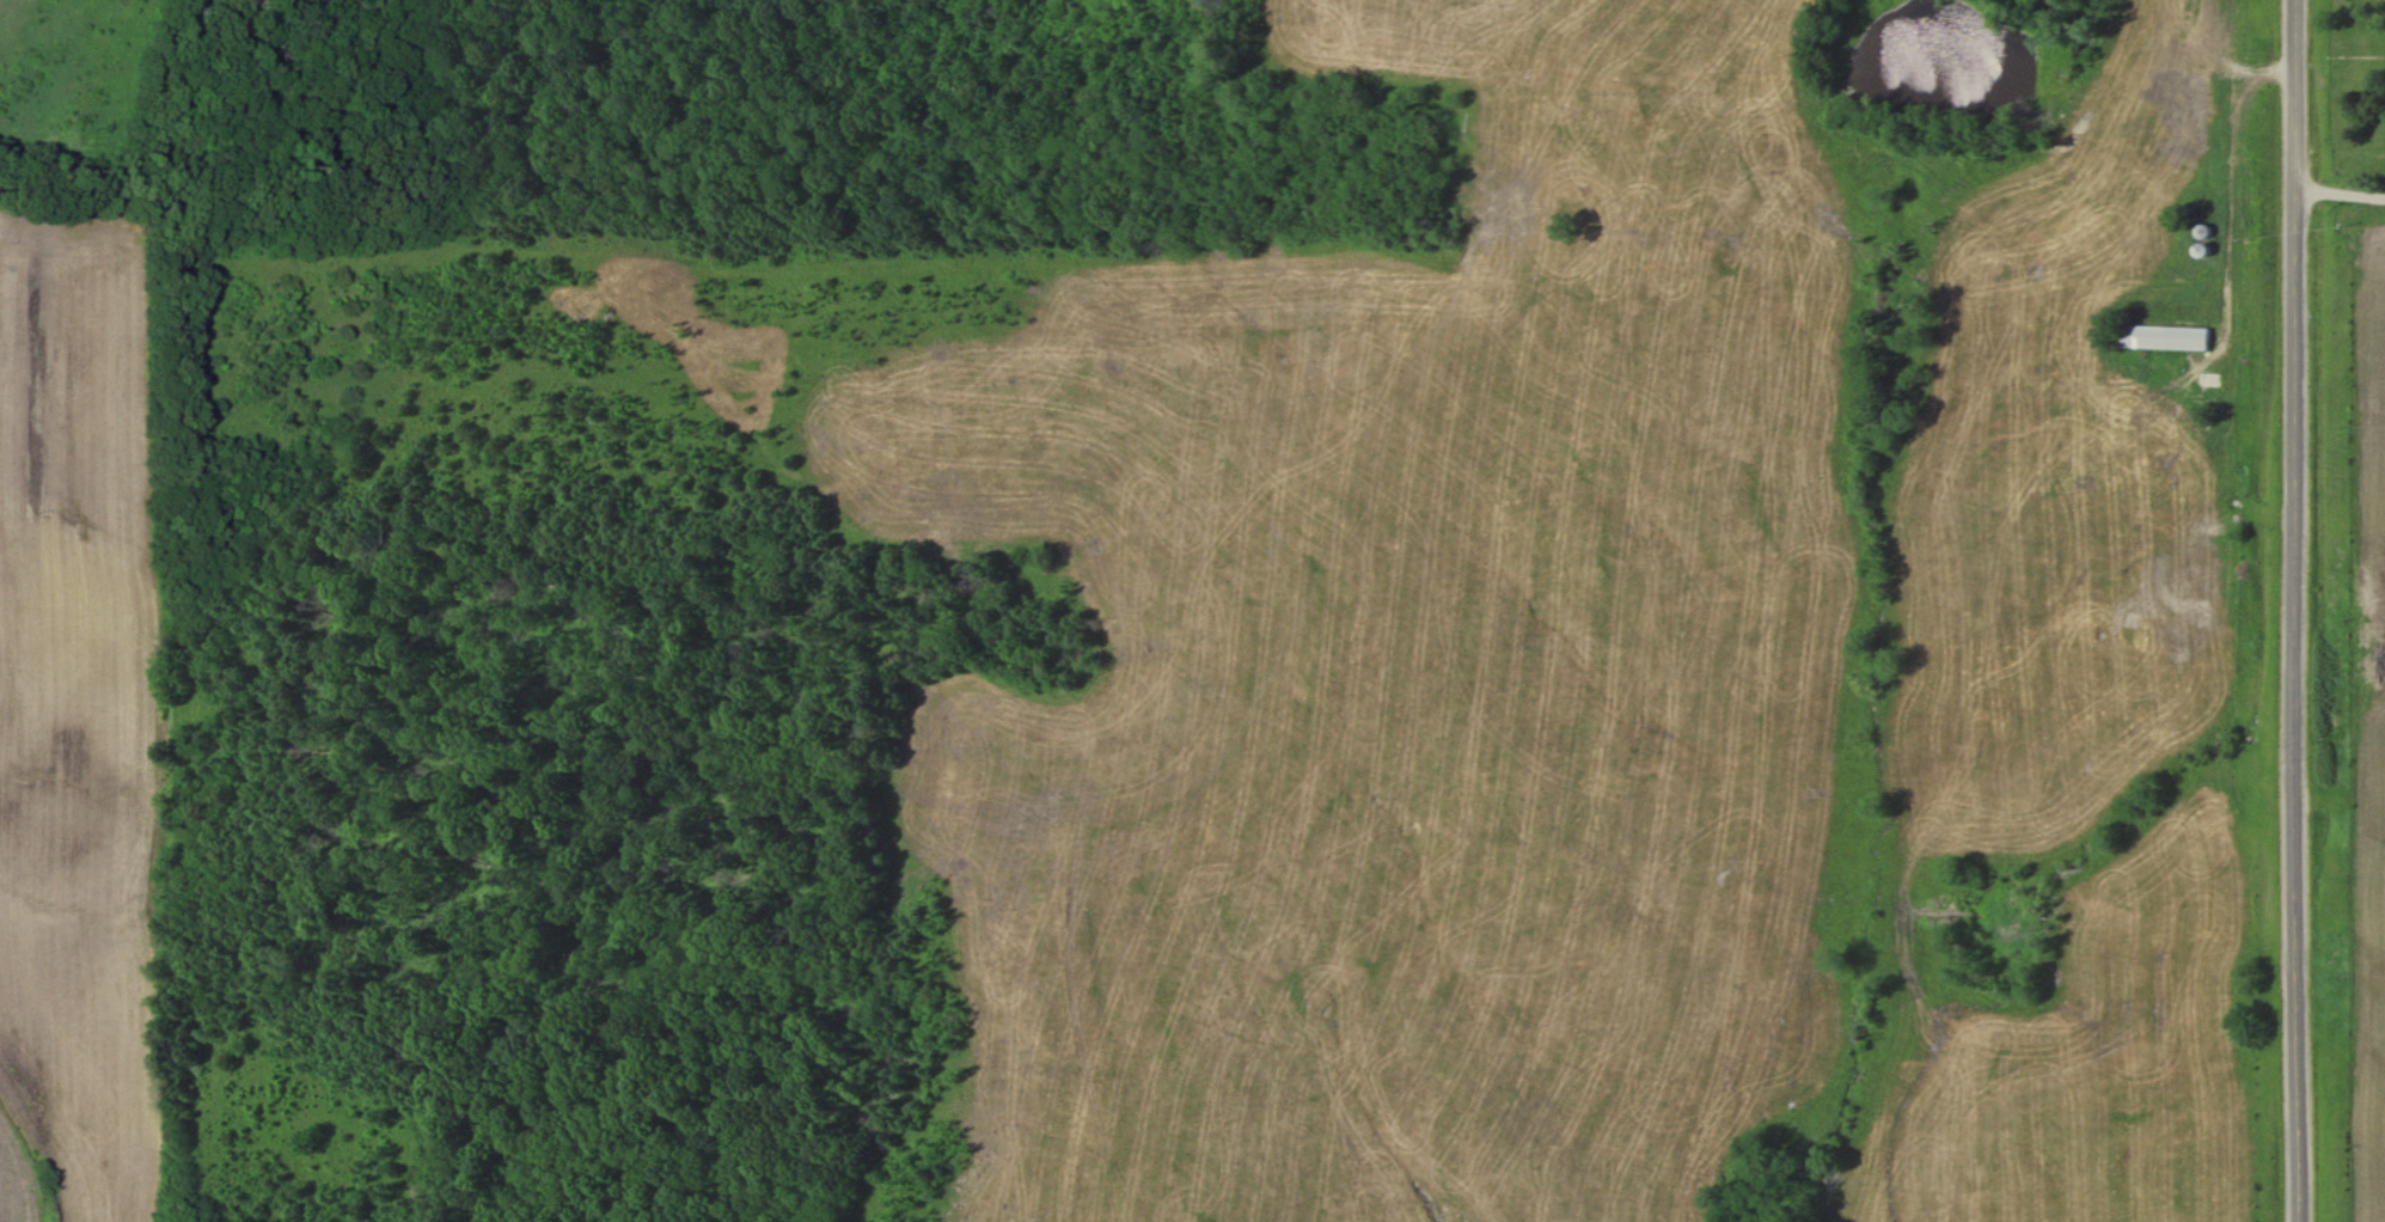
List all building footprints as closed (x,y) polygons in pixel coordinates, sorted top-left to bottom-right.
[(2214,328),(2135,328),(2135,351),(2214,351),(2214,328)]
